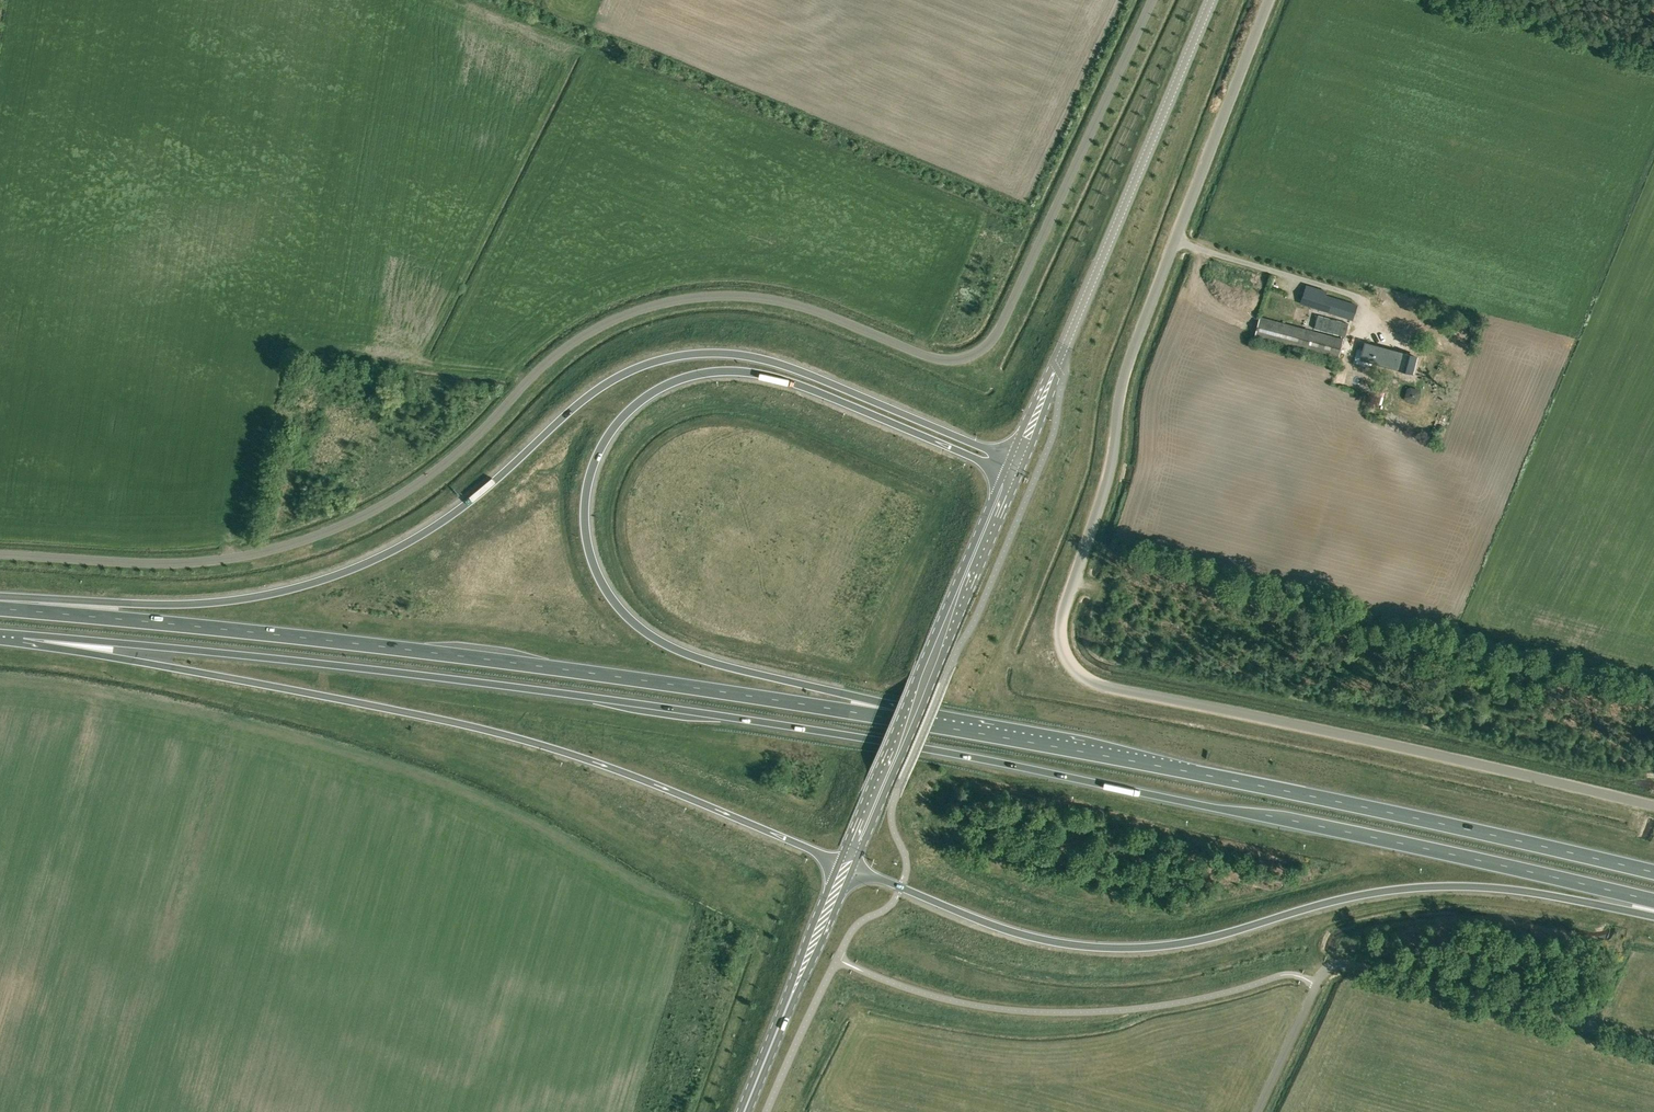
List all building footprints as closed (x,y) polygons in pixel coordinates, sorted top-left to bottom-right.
[(1358,304),(1325,294),(1326,291),(1306,285),(1301,303),(1311,306),(1353,320),(1358,304)] [(1434,322),(1442,324),(1444,315),(1437,313),(1434,322)] [(1318,331),(1312,355),(1338,362),(1344,338),(1318,331)] [(1377,348),(1378,347),(1364,344),(1361,358),(1374,362),(1375,358),(1400,365),(1399,368),(1411,372),(1415,357),(1403,353),(1402,355),(1377,348)] [(834,673),(831,677),(841,687),(845,684),(834,673)]
